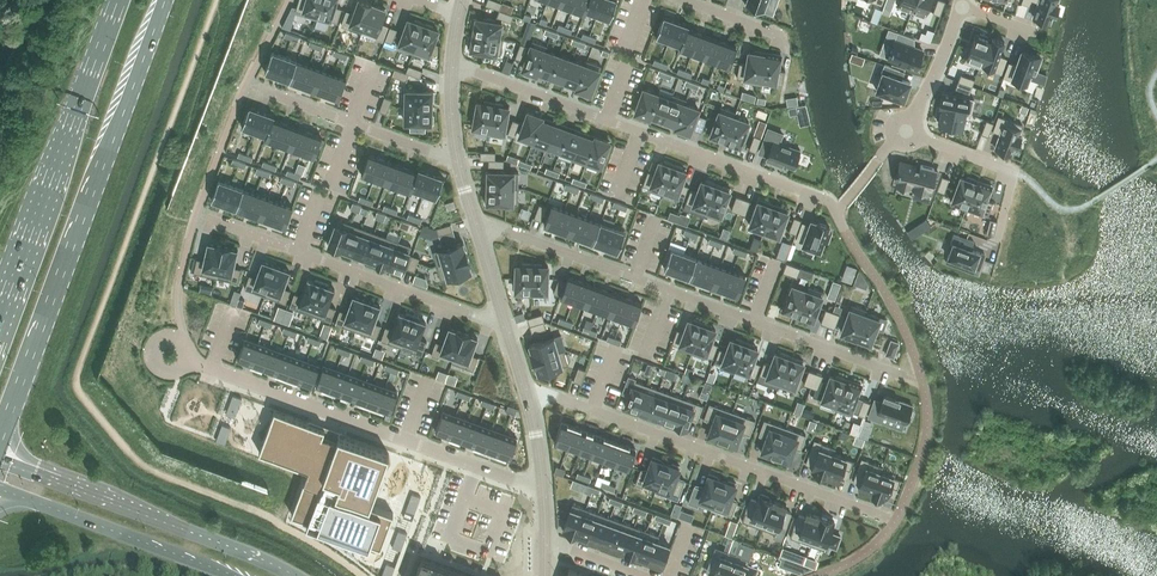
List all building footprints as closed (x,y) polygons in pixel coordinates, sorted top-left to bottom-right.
[(296,10),(303,12),(302,15),(316,19),(321,0),(299,0),(296,10)] [(316,19),(329,23),(330,21),(337,23),(342,8),(335,6),(336,0),(321,0),(316,19)] [(341,25),(349,28),(351,24),(363,28),(364,28),(372,5),(372,4),(362,0),(359,0),(356,7),(355,8),(356,8),(355,11),(355,10),(354,11),(355,11),(354,14),(347,11),(341,25)] [(486,5),(500,10),(502,3),(495,0),(487,0),(486,5)] [(560,5),(572,9),(575,0),(561,0),(560,5)] [(572,9),(584,14),(586,10),(585,10),(588,0),(575,0),(572,9)] [(585,10),(586,10),(597,15),(601,5),(603,0),(588,0),(585,10)] [(597,15),(610,19),(611,15),(612,15),(616,4),(616,3),(617,0),(603,0),(601,5),(597,15)] [(746,6),(764,12),(764,11),(772,14),(777,0),(748,0),(746,6)] [(898,7),(911,12),(916,0),(900,0),(898,7)] [(911,12),(925,17),(931,0),(916,0),(911,12)] [(933,12),(940,15),(945,1),(943,0),(937,0),(933,12)] [(1038,2),(1033,16),(1050,23),(1053,15),(1055,16),(1059,5),(1057,4),(1058,0),(1034,0),(1038,2)] [(363,28),(361,33),(382,40),(388,26),(381,24),(381,21),(382,21),(382,20),(382,18),(383,18),(383,17),(386,9),(372,5),(364,28),(363,28)] [(499,10),(497,17),(511,22),(513,15),(499,10)] [(657,32),(656,36),(669,41),(676,21),(674,20),(675,20),(674,20),(672,19),(671,19),(663,16),(662,20),(661,20),(662,21),(658,32),(657,32)] [(499,38),(501,23),(494,22),(495,19),(484,17),(484,20),(474,18),(473,26),(475,27),(474,34),(499,38)] [(292,22),(286,20),(283,27),(290,29),(292,22)] [(408,20),(398,48),(413,53),(424,23),(415,20),(414,22),(408,20)] [(676,21),(669,41),(680,45),(681,45),(687,29),(688,29),(689,25),(681,23),(681,22),(678,22),(678,21),(676,21)] [(424,23),(413,53),(427,59),(438,30),(432,28),(433,26),(424,23)] [(390,26),(385,41),(392,43),(397,29),(390,26)] [(680,45),(679,48),(692,53),(699,33),(695,31),(694,31),(688,29),(687,29),(681,45),(680,45)] [(913,37),(896,31),(887,57),(915,67),(921,49),(910,45),(913,37)] [(699,33),(692,53),(704,58),(711,37),(704,35),(704,34),(704,35),(699,33)] [(967,55),(965,62),(979,67),(990,39),(987,38),(988,36),(980,33),(979,35),(975,34),(970,48),(968,47),(965,55),(967,55)] [(501,55),(503,39),(499,38),(474,34),(472,41),(470,41),(468,49),(501,55)] [(711,37),(704,58),(716,62),(723,42),(719,40),(718,40),(711,37)] [(990,39),(979,67),(993,72),(994,70),(1001,73),(1006,58),(999,56),(1004,42),(992,37),(991,39),(990,39)] [(522,69),(536,74),(545,50),(546,51),(547,46),(533,41),(522,69)] [(723,42),(716,62),(729,67),(736,47),(728,44),(729,44),(728,43),(728,44),(723,42)] [(520,44),(515,58),(522,60),(528,46),(520,44)] [(559,55),(546,51),(545,50),(536,74),(550,79),(559,55)] [(740,63),(737,78),(744,79),(744,82),(760,84),(760,82),(765,52),(766,52),(755,50),(754,53),(749,52),(747,64),(740,63)] [(1009,62),(1004,77),(1011,79),(1010,82),(1011,82),(1025,87),(1030,72),(1035,74),(1041,58),(1022,51),(1016,65),(1009,62)] [(272,52),(265,72),(277,76),(285,56),(272,52)] [(765,52),(760,82),(763,82),(783,86),(785,71),(778,70),(781,54),(770,53),(768,53),(766,52),(765,52)] [(563,84),(572,60),(559,55),(550,79),(563,84)] [(285,56),(277,76),(290,81),(297,61),(285,56)] [(585,65),(572,60),(563,84),(577,89),(585,65)] [(577,89),(591,94),(601,66),(587,60),(585,65),(577,89)] [(297,61),(290,81),(302,85),(309,65),(297,61)] [(883,73),(876,90),(886,94),(885,96),(894,99),(894,97),(904,100),(910,82),(897,77),(900,69),(884,64),(881,73),(883,73)] [(309,65),(302,85),(314,90),(321,70),(309,65)] [(408,65),(406,72),(409,73),(420,77),(423,70),(408,65)] [(395,68),(392,75),(406,81),(409,73),(406,72),(395,68)] [(321,70),(314,90),(326,94),(333,74),(321,70)] [(333,74),(326,94),(339,99),(346,79),(333,74)] [(961,74),(958,81),(972,86),(975,79),(961,74)] [(958,81),(955,88),(970,93),(972,86),(958,81)] [(635,113),(649,118),(658,94),(643,89),(635,113)] [(406,91),(406,107),(431,108),(431,100),(434,100),(434,92),(406,91)] [(942,93),(939,106),(942,106),(941,108),(966,113),(966,114),(971,114),(974,99),(942,93)] [(670,99),(658,94),(649,118),(662,123),(671,99),(670,99)] [(672,94),(670,99),(671,99),(662,123),(676,128),(685,104),(687,100),(672,94)] [(384,97),(379,111),(386,114),(392,99),(384,97)] [(488,132),(494,102),(484,101),(484,103),(478,102),(473,129),(488,132)] [(503,104),(494,102),(488,132),(487,134),(503,137),(509,108),(503,106),(503,104)] [(699,109),(685,104),(676,128),(690,133),(699,109)] [(735,117),(736,112),(721,106),(717,117),(714,116),(710,128),(713,129),(709,137),(724,143),(734,116),(735,117)] [(249,107),(242,127),(254,131),(262,111),(249,107)] [(406,107),(405,123),(433,124),(433,115),(431,115),(431,108),(406,107)] [(939,110),(937,118),(939,119),(938,123),(953,126),(953,128),(961,129),(961,127),(963,128),(966,114),(966,113),(941,108),(941,111),(939,110)] [(262,111),(254,131),(266,136),(267,136),(273,119),(274,116),(262,111)] [(528,112),(519,136),(533,140),(533,141),(542,117),(528,112)] [(699,115),(694,129),(701,132),(707,118),(699,115)] [(734,116),(724,143),(739,148),(742,139),(745,140),(749,129),(747,128),(749,122),(735,117),(734,116)] [(998,116),(993,130),(997,132),(1000,133),(995,148),(1000,150),(1007,152),(1012,154),(1015,146),(1017,147),(1021,136),(1019,135),(1022,125),(1001,117),(998,116)] [(547,146),(555,122),(542,117),(533,141),(533,140),(531,145),(546,150),(547,146)] [(266,136),(265,139),(277,144),(285,123),(273,119),(267,136),(266,136)] [(513,120),(508,134),(515,136),(520,122),(513,120)] [(986,120),(981,134),(988,136),(993,122),(986,120)] [(560,150),(569,127),(555,122),(547,146),(560,150)] [(285,123),(277,144),(290,148),(297,128),(285,123)] [(582,132),(569,127),(560,150),(573,155),(574,155),(582,132)] [(297,128),(290,148),(302,152),(309,132),(297,128)] [(768,128),(761,148),(769,151),(767,157),(766,158),(793,168),(795,164),(797,165),(801,155),(799,154),(800,150),(780,142),(783,134),(768,128)] [(309,132),(302,152),(314,157),(322,137),(309,132)] [(585,165),(596,137),(582,132),(574,155),(573,155),(571,160),(585,165)] [(754,135),(749,149),(756,152),(761,138),(754,135)] [(610,142),(596,137),(585,165),(600,170),(610,142)] [(480,151),(480,159),(489,159),(495,160),(495,152),(480,151)] [(369,154),(361,174),(374,179),(381,159),(369,154)] [(381,159),(374,179),(386,183),(393,163),(381,159)] [(489,159),(488,167),(503,168),(504,160),(495,160),(489,159)] [(674,164),(665,160),(664,163),(659,161),(655,173),(648,171),(643,185),(650,188),(649,190),(663,195),(664,190),(674,164)] [(902,162),(897,180),(898,181),(897,183),(910,186),(911,183),(915,184),(915,187),(932,192),(929,201),(930,201),(940,175),(933,173),(934,168),(921,165),(920,168),(915,167),(915,165),(902,162)] [(393,163),(386,183),(398,188),(406,168),(393,163)] [(683,167),(674,164),(664,190),(677,195),(676,197),(683,200),(689,186),(682,183),(686,171),(682,170),(683,167)] [(406,168),(398,188),(411,192),(412,189),(418,172),(417,172),(406,168)] [(418,172),(412,189),(424,193),(431,173),(418,169),(417,172),(418,172)] [(518,188),(518,172),(486,171),(486,180),(488,180),(488,187),(518,188)] [(431,173),(424,193),(436,198),(444,178),(431,173)] [(942,176),(937,190),(944,192),(949,178),(942,176)] [(961,177),(951,203),(966,208),(977,179),(967,176),(966,178),(961,177)] [(977,179),(966,208),(988,216),(993,201),(986,199),(991,185),(977,179)] [(219,180),(211,200),(224,204),(231,184),(219,180)] [(717,183),(706,180),(705,182),(701,181),(697,193),(690,190),(683,209),(704,216),(705,214),(716,184),(717,183)] [(716,184),(705,214),(719,219),(731,189),(716,184)] [(243,190),(231,185),(224,205),(236,209),(243,190)] [(485,203),(517,204),(518,188),(488,187),(488,194),(485,195),(485,203)] [(256,194),(243,190),(236,209),(248,214),(256,194)] [(268,199),(256,194),(248,214),(260,218),(268,199)] [(743,198),(736,196),(731,210),(738,212),(743,198)] [(743,198),(738,212),(745,215),(750,201),(743,198)] [(280,203),(268,199),(260,218),(273,223),(280,203)] [(774,204),(759,199),(749,225),(764,230),(774,204)] [(445,203),(447,210),(455,207),(453,201),(445,203)] [(292,207),(280,203),(273,223),(285,227),(292,207)] [(539,204),(534,218),(541,221),(546,207),(539,204)] [(544,225),(557,229),(564,209),(551,205),(544,225)] [(774,205),(764,231),(779,236),(789,210),(778,206),(777,206),(774,205)] [(576,214),(564,209),(557,229),(569,234),(576,214)] [(569,234),(581,238),(588,218),(576,214),(569,234)] [(794,217),(789,231),(796,233),(801,219),(794,217)] [(600,223),(588,218),(581,238),(593,243),(600,223)] [(328,245),(340,250),(350,224),(337,219),(328,245)] [(990,219),(986,233),(994,235),(997,221),(990,219)] [(810,225),(803,223),(796,239),(804,242),(803,244),(820,250),(823,240),(828,242),(831,231),(827,230),(829,226),(818,222),(817,223),(811,221),(810,225)] [(600,223),(593,243),(605,247),(613,227),(600,223)] [(341,250),(353,254),(362,228),(350,224),(340,250),(341,250)] [(451,224),(437,228),(439,235),(453,231),(451,224)] [(605,247),(618,252),(625,232),(613,227),(605,247)] [(353,254),(365,258),(374,233),(362,228),(353,254)] [(377,263),(386,237),(374,233),(365,258),(377,263)] [(953,243),(946,261),(966,269),(968,264),(980,268),(985,254),(972,249),(974,242),(954,234),(951,242),(953,243)] [(397,247),(399,242),(386,237),(377,263),(384,266),(384,265),(389,267),(397,247)] [(433,251),(437,266),(468,257),(466,249),(465,249),(463,242),(433,251)] [(194,272),(216,277),(223,246),(216,245),(215,245),(208,243),(204,260),(197,258),(194,272)] [(230,248),(223,246),(216,277),(237,283),(241,269),(234,267),(237,250),(230,248)] [(389,267),(402,272),(409,252),(397,247),(389,267)] [(671,248),(664,268),(677,273),(684,253),(671,248)] [(677,273),(689,278),(696,257),(684,253),(677,273)] [(419,258),(412,255),(407,269),(414,271),(419,258)] [(471,275),(470,272),(472,271),(470,264),(468,257),(437,266),(441,280),(461,274),(462,278),(471,275)] [(708,262),(696,257),(689,278),(701,282),(708,262)] [(267,290),(276,266),(262,261),(256,278),(250,275),(245,288),(252,291),(254,285),(267,290)] [(701,282),(713,286),(721,266),(708,262),(701,282)] [(783,272),(797,277),(800,267),(786,262),(783,272)] [(515,295),(531,296),(532,263),(523,263),(523,265),(516,265),(515,295)] [(532,263),(531,296),(547,296),(548,266),(542,266),(542,264),(532,263)] [(264,296),(285,303),(290,290),(283,287),(289,271),(276,266),(267,290),(264,296)] [(733,271),(721,266),(713,286),(725,291),(733,271)] [(725,291),(738,296),(745,276),(733,271),(725,291)] [(561,295),(560,296),(573,301),(580,281),(568,277),(566,281),(561,295)] [(561,295),(566,281),(559,278),(553,292),(561,295)] [(290,307),(310,314),(322,282),(315,279),(314,282),(308,279),(302,296),(295,293),(290,307)] [(573,301),(585,306),(593,286),(580,281),(573,301)] [(322,282),(310,314),(330,322),(335,308),(329,306),(334,289),(328,287),(329,284),(322,282)] [(797,317),(798,317),(807,291),(792,285),(783,312),(793,316),(793,315),(797,317)] [(605,290),(593,286),(585,306),(597,310),(605,290)] [(807,321),(808,318),(813,320),(824,292),(808,286),(807,291),(798,317),(807,321)] [(597,310),(610,314),(617,294),(605,290),(597,310)] [(629,299),(617,294),(610,314),(622,319),(629,299)] [(356,331),(367,301),(353,296),(347,312),(340,310),(335,323),(356,331)] [(622,319),(634,324),(642,304),(629,299),(622,319)] [(356,331),(376,338),(381,325),(374,322),(380,306),(367,301),(356,331)] [(866,312),(867,310),(852,304),(841,333),(846,335),(845,337),(855,341),(866,312)] [(826,309),(821,323),(828,326),(833,312),(826,309)] [(401,348),(413,315),(406,312),(405,315),(399,313),(393,329),(386,327),(381,340),(401,348)] [(833,312),(828,326),(835,328),(840,314),(833,312)] [(866,312),(855,341),(856,341),(860,342),(860,343),(870,346),(880,318),(866,312)] [(542,314),(527,318),(530,325),(543,321),(544,321),(542,314)] [(401,348),(422,355),(427,342),(420,339),(426,323),(419,320),(420,317),(413,315),(401,348)] [(703,322),(694,319),(693,321),(688,320),(684,332),(677,329),(672,343),(679,346),(678,348),(691,353),(703,322)] [(543,321),(530,325),(532,333),(546,328),(543,321)] [(712,325),(703,322),(691,353),(705,358),(706,356),(713,358),(718,344),(711,342),(715,330),(711,328),(712,325)] [(440,352),(454,357),(463,332),(456,330),(449,328),(443,344),(436,341),(431,355),(438,357),(440,352)] [(452,362),(473,370),(478,357),(471,354),(477,338),(470,335),(463,332),(454,357),(452,362)] [(533,359),(558,352),(558,351),(554,337),(529,345),(531,352),(533,359)] [(721,365),(720,367),(734,372),(745,341),(736,338),(735,341),(731,339),(726,351),(719,348),(714,363),(721,365)] [(250,364),(258,344),(245,339),(237,360),(250,364)] [(891,340),(886,355),(893,357),(899,343),(891,340)] [(735,370),(755,378),(760,363),(753,361),(758,349),(753,347),(754,345),(745,341),(734,372),(735,370)] [(258,344),(250,364),(262,369),(270,348),(258,344)] [(262,369),(275,373),(282,353),(270,348),(262,369)] [(558,351),(558,352),(533,359),(536,367),(538,374),(540,373),(541,376),(550,374),(549,370),(568,365),(564,350),(558,351)] [(790,355),(780,351),(779,354),(775,353),(771,365),(764,362),(757,381),(778,388),(779,386),(790,356),(790,355)] [(282,353),(275,373),(287,378),(294,357),(282,353)] [(790,356),(779,386),(793,391),(804,361),(790,356)] [(287,378),(299,382),(306,362),(294,357),(287,378)] [(299,382),(312,387),(319,366),(306,362),(299,382)] [(323,365),(316,385),(329,389),(336,370),(323,365)] [(574,380),(581,383),(586,370),(579,367),(574,380)] [(336,370),(329,389),(341,394),(348,374),(336,370)] [(809,370),(804,384),(811,386),(816,372),(809,370)] [(816,372),(811,386),(818,389),(823,375),(816,372)] [(348,374),(341,394),(353,398),(360,379),(348,374)] [(625,406),(637,410),(647,385),(635,381),(636,378),(628,375),(622,393),(629,395),(625,406)] [(846,378),(836,375),(835,377),(830,376),(822,399),(836,405),(837,405),(846,378)] [(834,409),(850,415),(851,411),(865,416),(870,402),(863,399),(863,401),(856,398),(861,384),(851,380),(851,381),(847,379),(847,378),(846,378),(837,405),(836,405),(834,409)] [(360,379),(353,398),(365,403),(373,383),(360,379)] [(373,383),(365,403),(377,408),(385,387),(373,383)] [(637,410),(650,415),(659,390),(647,385),(637,410)] [(385,388),(377,408),(390,413),(397,392),(385,388)] [(667,406),(671,394),(659,390),(650,415),(662,420),(667,406)] [(673,424),(674,424),(683,399),(671,394),(667,406),(662,420),(673,424)] [(242,398),(233,395),(226,414),(235,417),(242,398)] [(912,405),(884,395),(882,401),(874,399),(868,416),(881,421),(884,415),(905,423),(907,419),(909,420),(912,410),(910,409),(912,405)] [(674,424),(673,424),(672,426),(682,430),(683,428),(686,429),(690,418),(697,420),(703,406),(696,403),(683,399),(674,424)] [(709,404),(704,419),(705,419),(713,422),(708,437),(716,440),(716,438),(722,440),(732,412),(719,407),(709,404)] [(274,407),(258,450),(307,468),(291,513),(381,546),(394,512),(371,504),(390,452),(331,431),(330,436),(322,433),(325,426),(274,407)] [(448,437),(456,416),(443,412),(435,432),(448,437)] [(732,412),(722,440),(728,442),(727,444),(735,447),(740,432),(750,435),(755,420),(732,412)] [(468,421),(456,416),(448,437),(460,441),(468,421)] [(786,428),(764,420),(758,435),(759,435),(767,437),(761,453),(769,456),(770,454),(775,456),(786,428)] [(480,425),(468,421),(460,441),(472,445),(480,425)] [(554,442),(567,447),(574,427),(562,422),(554,442)] [(231,427),(222,424),(216,441),(225,444),(231,427)] [(492,430),(480,425),(472,445),(485,450),(492,430)] [(567,447),(579,452),(587,431),(574,427),(567,447)] [(806,435),(799,433),(786,428),(775,456),(781,458),(780,460),(788,463),(794,448),(800,450),(806,435)] [(504,434),(492,430),(485,450),(497,454),(504,434)] [(579,452),(591,456),(599,436),(587,431),(579,452)] [(497,454),(510,459),(517,439),(504,434),(497,454)] [(591,456),(603,460),(611,440),(599,436),(591,456)] [(603,460),(615,465),(623,444),(611,440),(603,460)] [(825,476),(833,453),(834,454),(836,448),(814,440),(806,463),(813,466),(811,471),(825,476)] [(615,465),(628,469),(636,449),(623,444),(615,465)] [(834,454),(833,453),(825,476),(838,481),(840,476),(847,478),(853,461),(834,454)] [(657,486),(666,463),(660,461),(661,459),(653,457),(647,472),(641,470),(641,469),(635,484),(643,487),(645,482),(657,486)] [(853,482),(860,484),(858,490),(872,495),(880,472),(881,472),(883,467),(862,459),(853,482)] [(657,486),(655,491),(678,500),(685,481),(684,480),(684,481),(676,478),(680,466),(672,464),(671,466),(666,463),(657,486)] [(881,472),(880,472),(872,495),(885,499),(887,494),(894,497),(901,479),(881,472)] [(698,506),(699,504),(712,508),(722,480),(716,478),(717,476),(709,473),(703,489),(695,486),(695,485),(694,485),(688,503),(698,506)] [(712,508),(732,516),(737,501),(737,500),(737,501),(731,499),(736,483),(728,480),(727,482),(722,480),(712,508)] [(592,491),(594,487),(589,485),(587,485),(585,491),(591,494),(592,491)] [(412,493),(406,510),(415,513),(421,496),(412,493)] [(760,493),(757,501),(750,498),(745,512),(742,521),(762,528),(773,500),(769,499),(770,496),(760,493)] [(786,505),(773,500),(762,528),(776,533),(779,525),(786,527),(791,513),(784,511),(786,505)] [(586,509),(573,504),(563,531),(576,535),(586,509)] [(598,513),(586,509),(576,535),(588,540),(592,530),(598,513)] [(811,545),(821,517),(807,512),(805,517),(798,514),(790,537),(811,545)] [(592,530),(588,540),(600,544),(604,533),(610,517),(598,513),(592,530)] [(622,522),(610,517),(604,533),(600,544),(612,549),(622,522)] [(834,522),(821,517),(811,545),(824,550),(826,544),(836,548),(840,536),(830,532),(834,522)] [(622,522),(612,549),(625,553),(634,526),(622,522)] [(646,531),(634,526),(625,553),(637,557),(646,531)] [(398,530),(392,547),(401,551),(407,534),(398,530)] [(646,531),(637,557),(649,562),(657,540),(657,541),(659,535),(646,531)] [(649,562),(661,567),(669,545),(657,541),(657,540),(649,562)] [(715,547),(707,569),(714,572),(713,575),(728,575),(736,554),(715,547)] [(783,548),(781,554),(791,558),(793,552),(783,548)] [(736,554),(728,575),(755,575),(757,568),(747,564),(749,559),(736,554)] [(814,568),(783,556),(782,559),(780,565),(801,573),(814,568)] [(415,575),(472,575),(422,558),(415,575)] [(381,575),(392,575),(395,566),(386,563),(381,575)]
